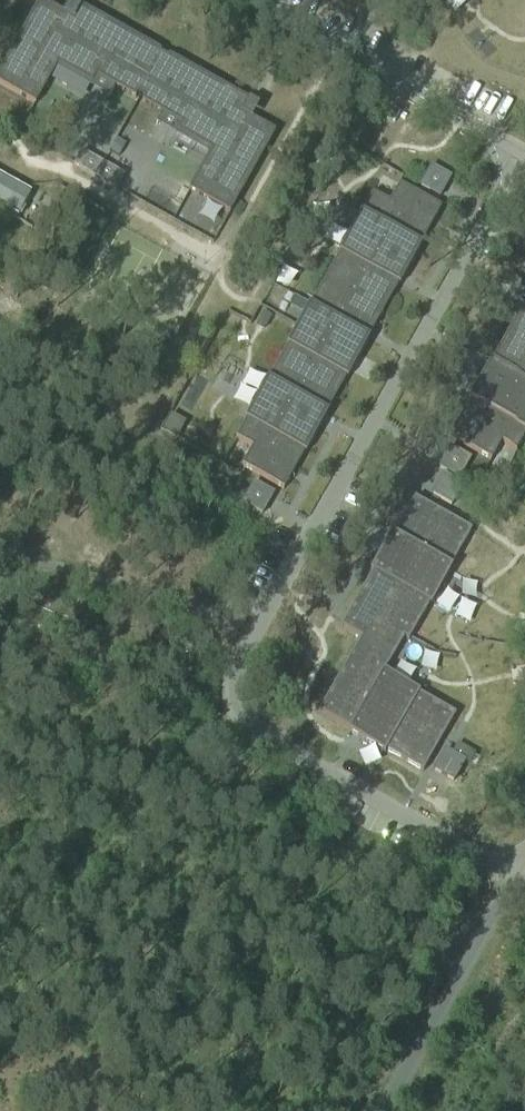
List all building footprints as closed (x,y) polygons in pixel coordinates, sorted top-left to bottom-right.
[(143,100),(183,122),(179,130),(213,148),(191,188),(233,210),(275,132),(240,113),(248,100),(168,56),(166,57),(160,54),(161,52),(80,6),(72,19),(39,0),(0,71),(0,85),(35,105),(57,65),(90,84),(95,76),(135,99),(139,93),(145,97),(143,100)] [(118,173),(87,155),(79,169),(110,187),(118,173)] [(17,217),(30,194),(0,177),(0,208),(17,217)] [(245,421),(235,439),(251,448),(241,467),(283,490),(304,453),(305,454),(328,414),(326,413),(346,379),(347,380),(369,339),(368,339),(398,286),(399,286),(421,246),(420,245),(441,208),(399,185),(389,203),(372,194),(362,213),(360,212),(338,252),(310,306),(308,305),(286,345),(287,346),(268,380),(267,380),(244,420),(245,421)] [(449,438),(491,461),(501,443),(517,452),(524,438),(524,298),(520,307),(522,307),(492,361),(491,360),(468,400),(470,401),(449,438)] [(459,479),(470,459),(450,448),(439,468),(459,479)] [(457,496),(462,486),(443,475),(432,495),(447,504),(453,494),(457,496)] [(271,498),(261,492),(263,489),(253,484),(242,503),(262,514),(271,498)] [(360,639),(318,713),(349,730),(347,733),(384,754),(386,752),(422,773),(455,716),(418,695),(419,693),(384,673),(404,639),(408,641),(429,605),(431,606),(452,569),(450,568),(471,531),(449,518),(414,498),(393,535),(391,534),(369,571),(372,572),(340,627),(360,639)] [(453,782),(464,763),(445,751),(433,771),(453,782)]
